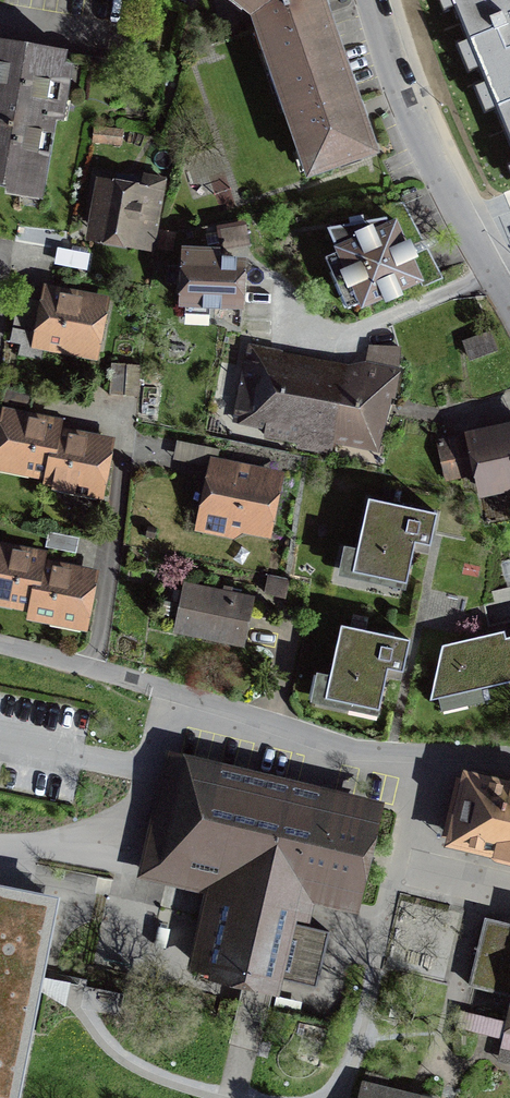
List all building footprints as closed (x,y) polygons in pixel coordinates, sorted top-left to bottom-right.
[(257,14),(310,172),(372,151),(354,97),(324,11),(320,0),(240,0),(257,14)] [(509,84),(509,60),(501,37),(487,0),(414,0),(454,105),(509,84)] [(501,37),(509,33),(509,0),(487,0),(501,37)] [(0,42),(0,185),(44,192),(62,89),(122,99),(128,63),(0,42)] [(483,155),(488,173),(509,166),(509,130),(478,140),(483,155)] [(164,184),(102,174),(92,235),(154,245),(164,184)] [(360,304),(362,309),(423,282),(398,222),(390,224),(387,219),(328,228),(338,252),(326,258),(348,309),(360,304)] [(245,229),(222,233),(225,250),(249,245),(245,229)] [(184,256),(183,318),(249,320),(250,257),(184,256)] [(104,302),(48,289),(45,304),(20,299),(10,341),(20,343),(21,337),(60,346),(62,341),(93,348),(104,302)] [(488,334),(463,344),(469,358),(494,348),(488,334)] [(337,430),(346,383),(277,370),(281,352),(252,346),(239,411),(269,417),(265,436),(300,443),(299,447),(333,454),(337,430)] [(346,383),(337,430),(370,437),(380,391),(394,392),(399,371),(400,348),(369,348),(361,385),(346,383)] [(125,394),(126,364),(110,364),(109,394),(125,394)] [(29,407),(32,392),(4,385),(1,401),(29,407)] [(52,476),(50,482),(100,491),(109,443),(77,437),(59,434),(61,426),(37,421),(6,415),(0,444),(0,466),(52,476)] [(483,489),(509,483),(509,435),(480,441),(479,434),(437,443),(446,483),(480,476),(483,489)] [(245,537),(275,546),(288,478),(215,464),(200,534),(236,542),(245,537)] [(414,538),(431,542),(437,513),(370,498),(353,576),(404,587),(414,538)] [(80,539),(50,531),(46,545),(76,553),(80,539)] [(32,606),(41,562),(43,556),(0,547),(0,599),(32,606)] [(94,573),(41,562),(32,606),(31,614),(83,624),(94,573)] [(271,581),(267,598),(288,602),(292,585),(271,581)] [(187,586),(177,637),(248,651),(258,600),(187,586)] [(387,667),(404,671),(410,640),(341,625),(326,698),(378,709),(387,667)] [(507,640),(507,632),(447,645),(432,701),(509,682),(509,655),(507,640)] [(221,860),(216,881),(294,900),(299,879),(348,890),(365,818),(272,796),(177,773),(160,845),(221,860)] [(494,850),(494,852),(496,855),(499,856),(498,858),(509,860),(509,789),(469,779),(455,840),(494,850)] [(289,922),(294,900),(216,881),(216,884),(215,884),(196,964),(275,982),(276,978),(315,988),(329,931),(289,922)] [(0,890),(0,1097),(15,1097),(37,983),(54,900),(0,890)] [(486,919),(470,985),(509,995),(509,924),(486,919)] [(508,1023),(491,1019),(488,1033),(504,1037),(502,1046),(507,1047),(509,1048),(509,1023),(508,1023)] [(361,1086),(359,1097),(415,1097),(361,1086)]
